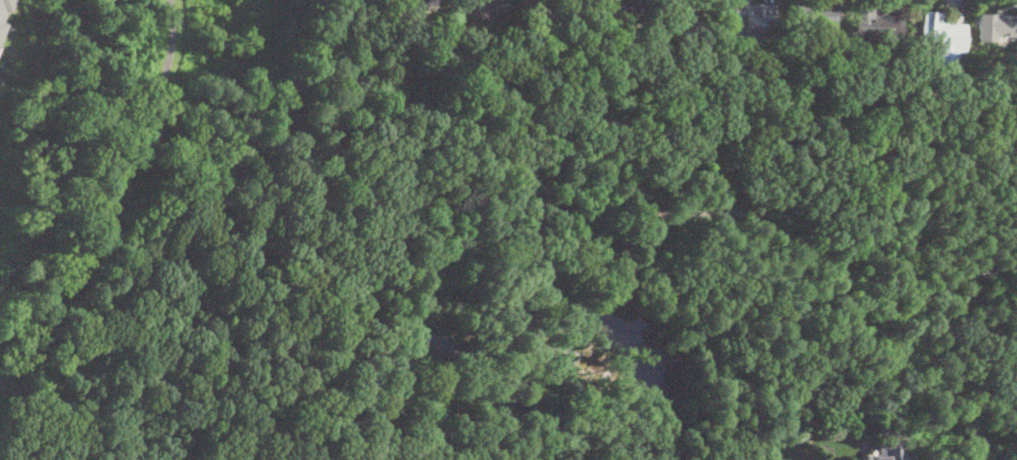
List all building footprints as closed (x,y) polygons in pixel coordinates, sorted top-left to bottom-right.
[(397,5),(398,0),(438,0),(437,6),(427,5),(426,8),(397,5)] [(855,37),(855,0),(873,0),(873,16),(903,16),(902,37),(855,37)] [(775,4),(774,26),(759,25),(759,38),(725,37),(726,8),(742,9),(742,3),(775,4)] [(822,4),(822,6),(836,7),(835,26),(789,24),(790,4),(804,5),(804,3),(822,4)] [(369,10),(364,20),(356,16),(362,6),(369,10)] [(941,13),(940,43),(920,42),(921,12),(941,13)] [(979,14),(1016,15),(1016,17),(1016,36),(998,35),(998,42),(978,41),(979,14)] [(958,25),(957,36),(946,36),(946,25),(958,25)] [(375,335),(372,341),(367,338),(370,332),(375,335)] [(1003,432),(1016,432),(1016,446),(1002,446),(1003,432)] [(904,441),(906,459),(862,459),(867,454),(872,458),(874,456),(878,455),(876,443),(904,441)]
